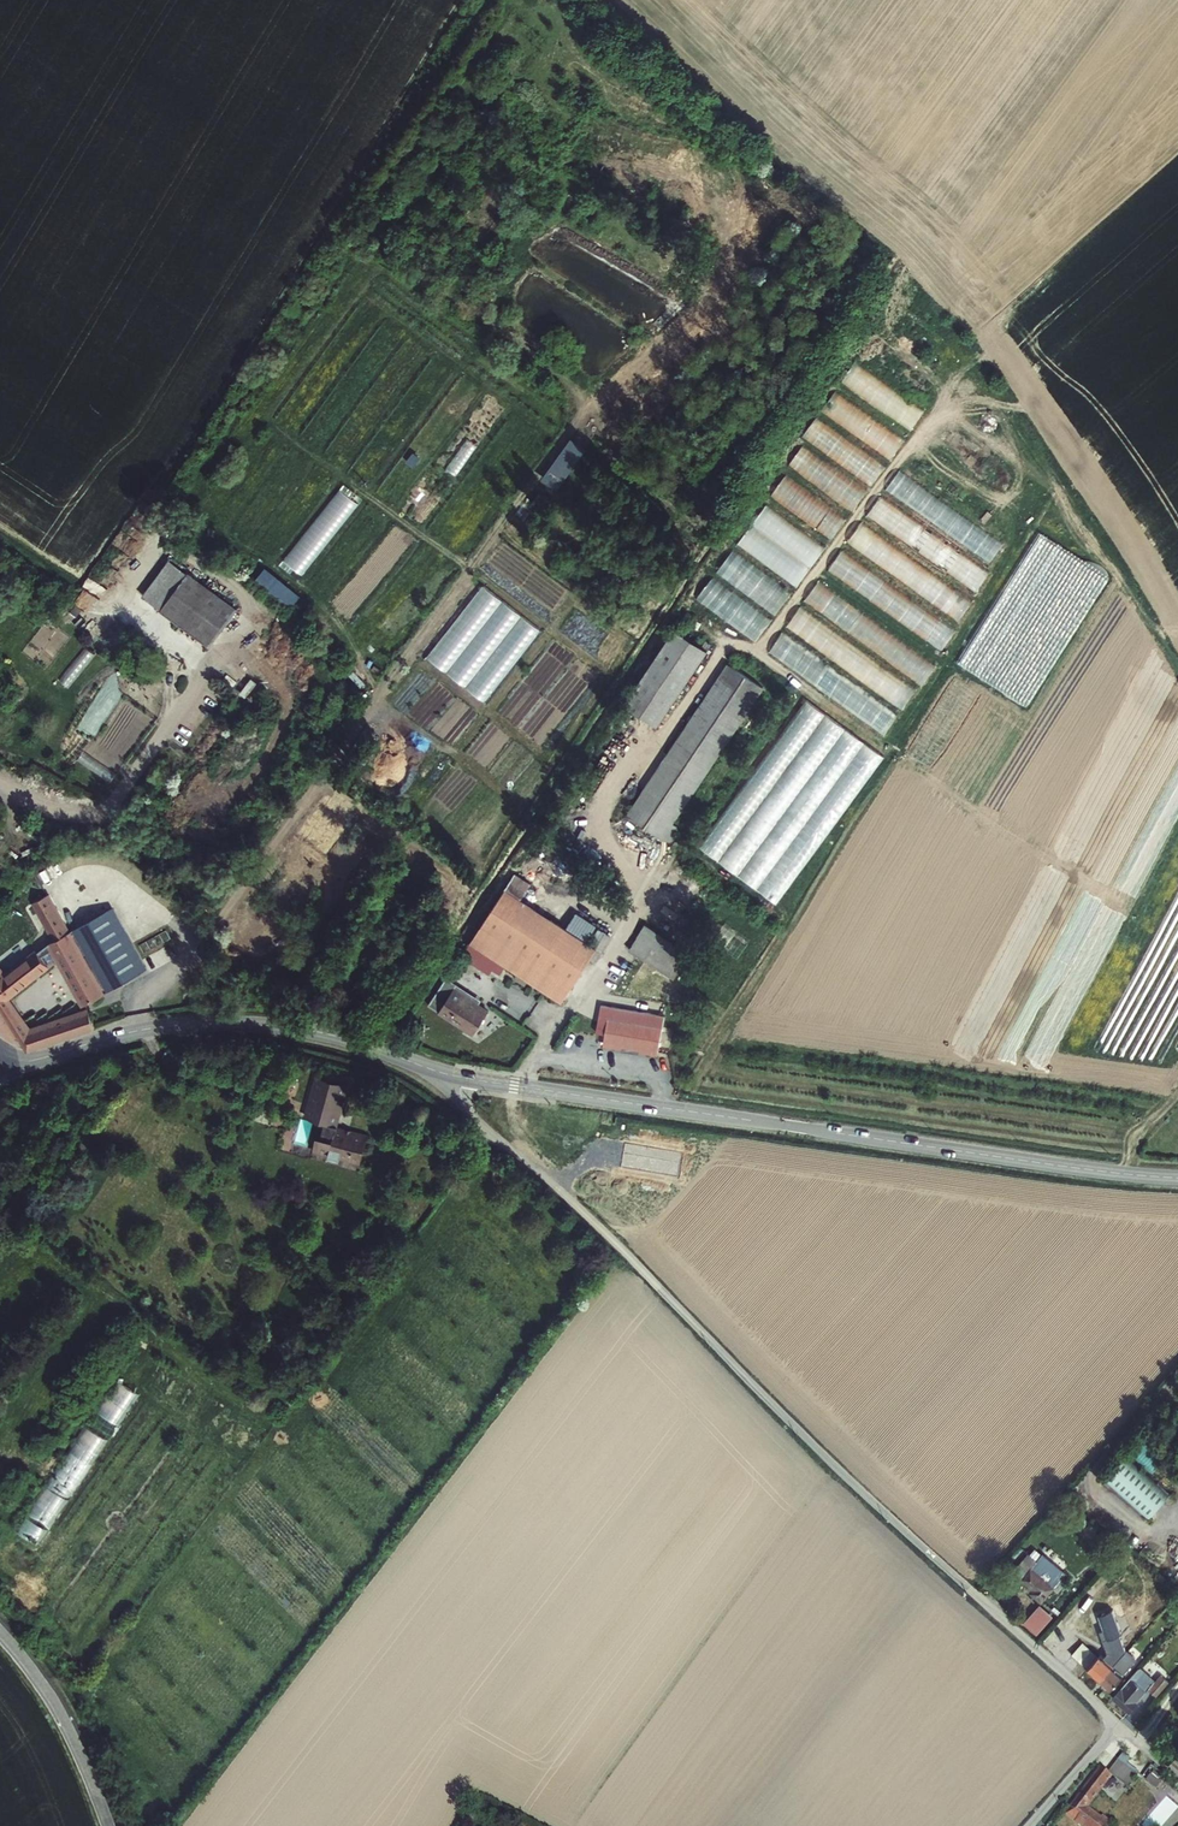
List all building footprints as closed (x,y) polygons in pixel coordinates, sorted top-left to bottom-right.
[(917,424),(927,407),(855,363),(845,380),(917,424)] [(837,394),(826,409),(868,439),(879,424),(858,408),(857,409),(837,394)] [(873,484),(885,468),(829,423),(816,439),(873,484)] [(562,488),(593,437),(577,428),(546,479),(562,488)] [(450,468),(460,474),(478,442),(468,437),(450,468)] [(802,446),(790,466),(856,507),(868,488),(802,446)] [(888,488),(992,560),(1004,544),(900,471),(888,488)] [(835,536),(847,518),(787,474),(774,492),(835,536)] [(342,487),(285,558),(304,573),(361,502),(342,487)] [(980,588),(991,571),(881,496),(870,513),(980,588)] [(949,590),(953,584),(862,523),(850,540),(962,616),(972,601),(961,593),(959,596),(949,590)] [(793,592),(734,549),(719,570),(778,613),(793,592)] [(843,549),(831,568),(845,576),(857,558),(843,549)] [(142,597),(160,611),(188,573),(170,560),(142,597)] [(857,561),(846,577),(939,639),(937,640),(943,644),(950,633),(923,615),(928,608),(857,561)] [(300,597),(265,568),(255,581),(289,609),(300,597)] [(237,610),(188,573),(160,611),(209,647),(237,610)] [(700,596),(757,640),(773,619),(715,575),(700,596)] [(852,629),(863,611),(818,582),(806,600),(852,629)] [(484,583),(429,656),(489,701),(544,627),(484,583)] [(800,606),(790,626),(801,632),(812,612),(800,606)] [(857,666),(867,648),(810,618),(800,636),(857,666)] [(624,703),(656,725),(707,648),(675,627),(624,703)] [(783,633),(770,652),(854,709),(857,705),(848,699),(858,684),(783,633)] [(764,684),(729,660),(627,812),(632,815),(661,837),(664,839),(675,823),(764,684)] [(783,902),(884,751),(804,698),(703,849),(783,902)] [(516,872),(506,889),(521,898),(532,882),(516,872)] [(36,896),(50,921),(65,912),(52,889),(36,896)] [(515,971),(561,1000),(596,946),(586,940),(521,898),(506,889),(470,943),(515,971)] [(57,934),(52,937),(87,1000),(97,994),(107,988),(87,952),(73,926),(65,912),(50,921),(57,934)] [(645,922),(629,948),(674,978),(690,953),(645,922)] [(586,940),(596,946),(606,931),(597,925),(586,940)] [(99,944),(87,952),(107,988),(127,977),(145,967),(125,931),(99,944)] [(515,971),(470,943),(463,955),(488,971),(491,966),(500,972),(502,968),(513,975),(515,971)] [(42,945),(6,970),(0,963),(0,998),(3,1003),(14,997),(11,992),(52,960),(42,945)] [(429,1004),(439,1011),(454,988),(478,1004),(481,1000),(446,978),(429,1004)] [(478,1004),(454,988),(439,1011),(473,1033),(488,1010),(478,1004)] [(14,997),(3,1003),(10,1013),(20,1006),(14,997)] [(606,1032),(604,1046),(661,1053),(666,1012),(602,1003),(598,1031),(606,1032)] [(20,1006),(10,1013),(14,1019),(31,1045),(96,1023),(94,1016),(90,1009),(31,1024),(20,1006)] [(358,1090),(346,1087),(330,1083),(312,1148),(329,1153),(327,1161),(338,1164),(340,1156),(360,1161),(367,1135),(348,1130),(358,1090)] [(139,1361),(152,1344),(140,1334),(126,1351),(139,1361)] [(20,1530),(43,1544),(139,1391),(116,1376),(20,1530)] [(1152,1516),(1174,1491),(1129,1451),(1107,1476),(1152,1516)] [(1037,1554),(1031,1561),(1037,1566),(1041,1562),(1060,1579),(1059,1580),(1063,1583),(1066,1580),(1037,1554)] [(1017,1577),(1023,1583),(1033,1591),(1030,1594),(1043,1606),(1063,1583),(1059,1580),(1060,1579),(1041,1562),(1037,1566),(1031,1561),(1017,1577)] [(1079,1668),(1092,1653),(1084,1646),(1071,1661),(1079,1668)] [(1100,1659),(1092,1653),(1079,1668),(1100,1686),(1115,1669),(1117,1670),(1123,1663),(1112,1653),(1116,1649),(1111,1646),(1100,1659)] [(1115,1669),(1100,1686),(1111,1695),(1137,1666),(1126,1656),(1124,1659),(1126,1660),(1123,1663),(1117,1670),(1115,1669)] [(1156,1701),(1170,1687),(1162,1680),(1149,1695),(1156,1701)] [(1149,1695),(1134,1681),(1116,1701),(1131,1715),(1149,1695)] [(1101,1763),(1077,1793),(1087,1802),(1106,1778),(1112,1772),(1101,1763)] [(1087,1802),(1077,1793),(1070,1802),(1066,1807),(1078,1817),(1090,1825),(1094,1825),(1101,1817),(1085,1804),(1087,1802)]
